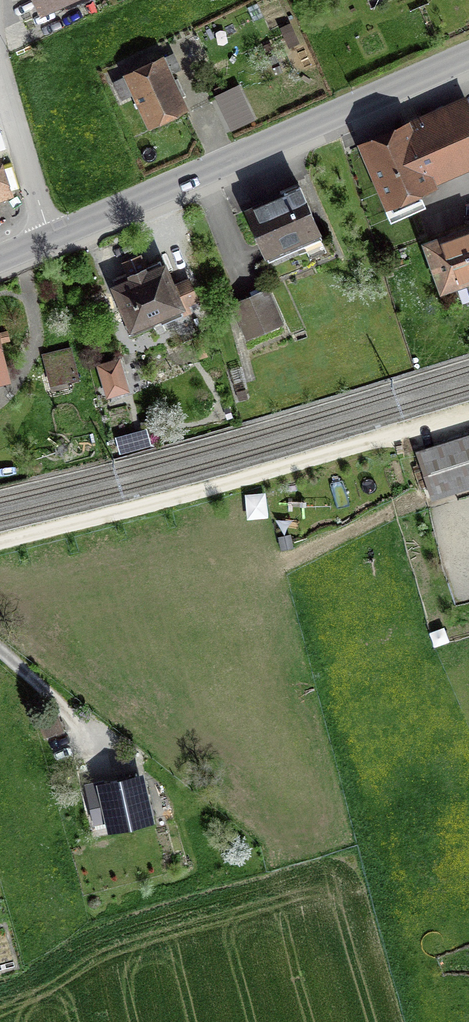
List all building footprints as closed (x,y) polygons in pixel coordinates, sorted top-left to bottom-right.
[(41,11),(66,0),(36,0),(41,11)] [(135,92),(150,124),(184,108),(172,81),(174,81),(170,73),(179,68),(173,54),(114,82),(121,99),(135,92)] [(406,127),(429,180),(468,163),(468,115),(463,102),(406,127)] [(415,186),(429,180),(406,127),(364,145),(393,210),(421,199),(415,186)] [(247,210),(269,261),(322,238),(300,187),(247,210)] [(429,245),(443,285),(468,276),(468,231),(429,245)] [(124,325),(130,337),(183,314),(179,306),(196,299),(188,281),(171,288),(160,261),(144,268),(140,259),(125,266),(129,275),(115,281),(118,288),(116,288),(131,322),(124,325)] [(236,304),(249,335),(279,323),(266,291),(236,304)] [(66,380),(78,377),(70,349),(59,352),(66,380)] [(122,378),(117,362),(101,367),(106,383),(122,378)] [(421,453),(434,496),(468,485),(468,438),(421,453)] [(57,714),(43,720),(49,736),(63,730),(57,714)] [(92,813),(107,809),(111,824),(148,815),(140,778),(104,786),(103,781),(86,785),(92,813)]
